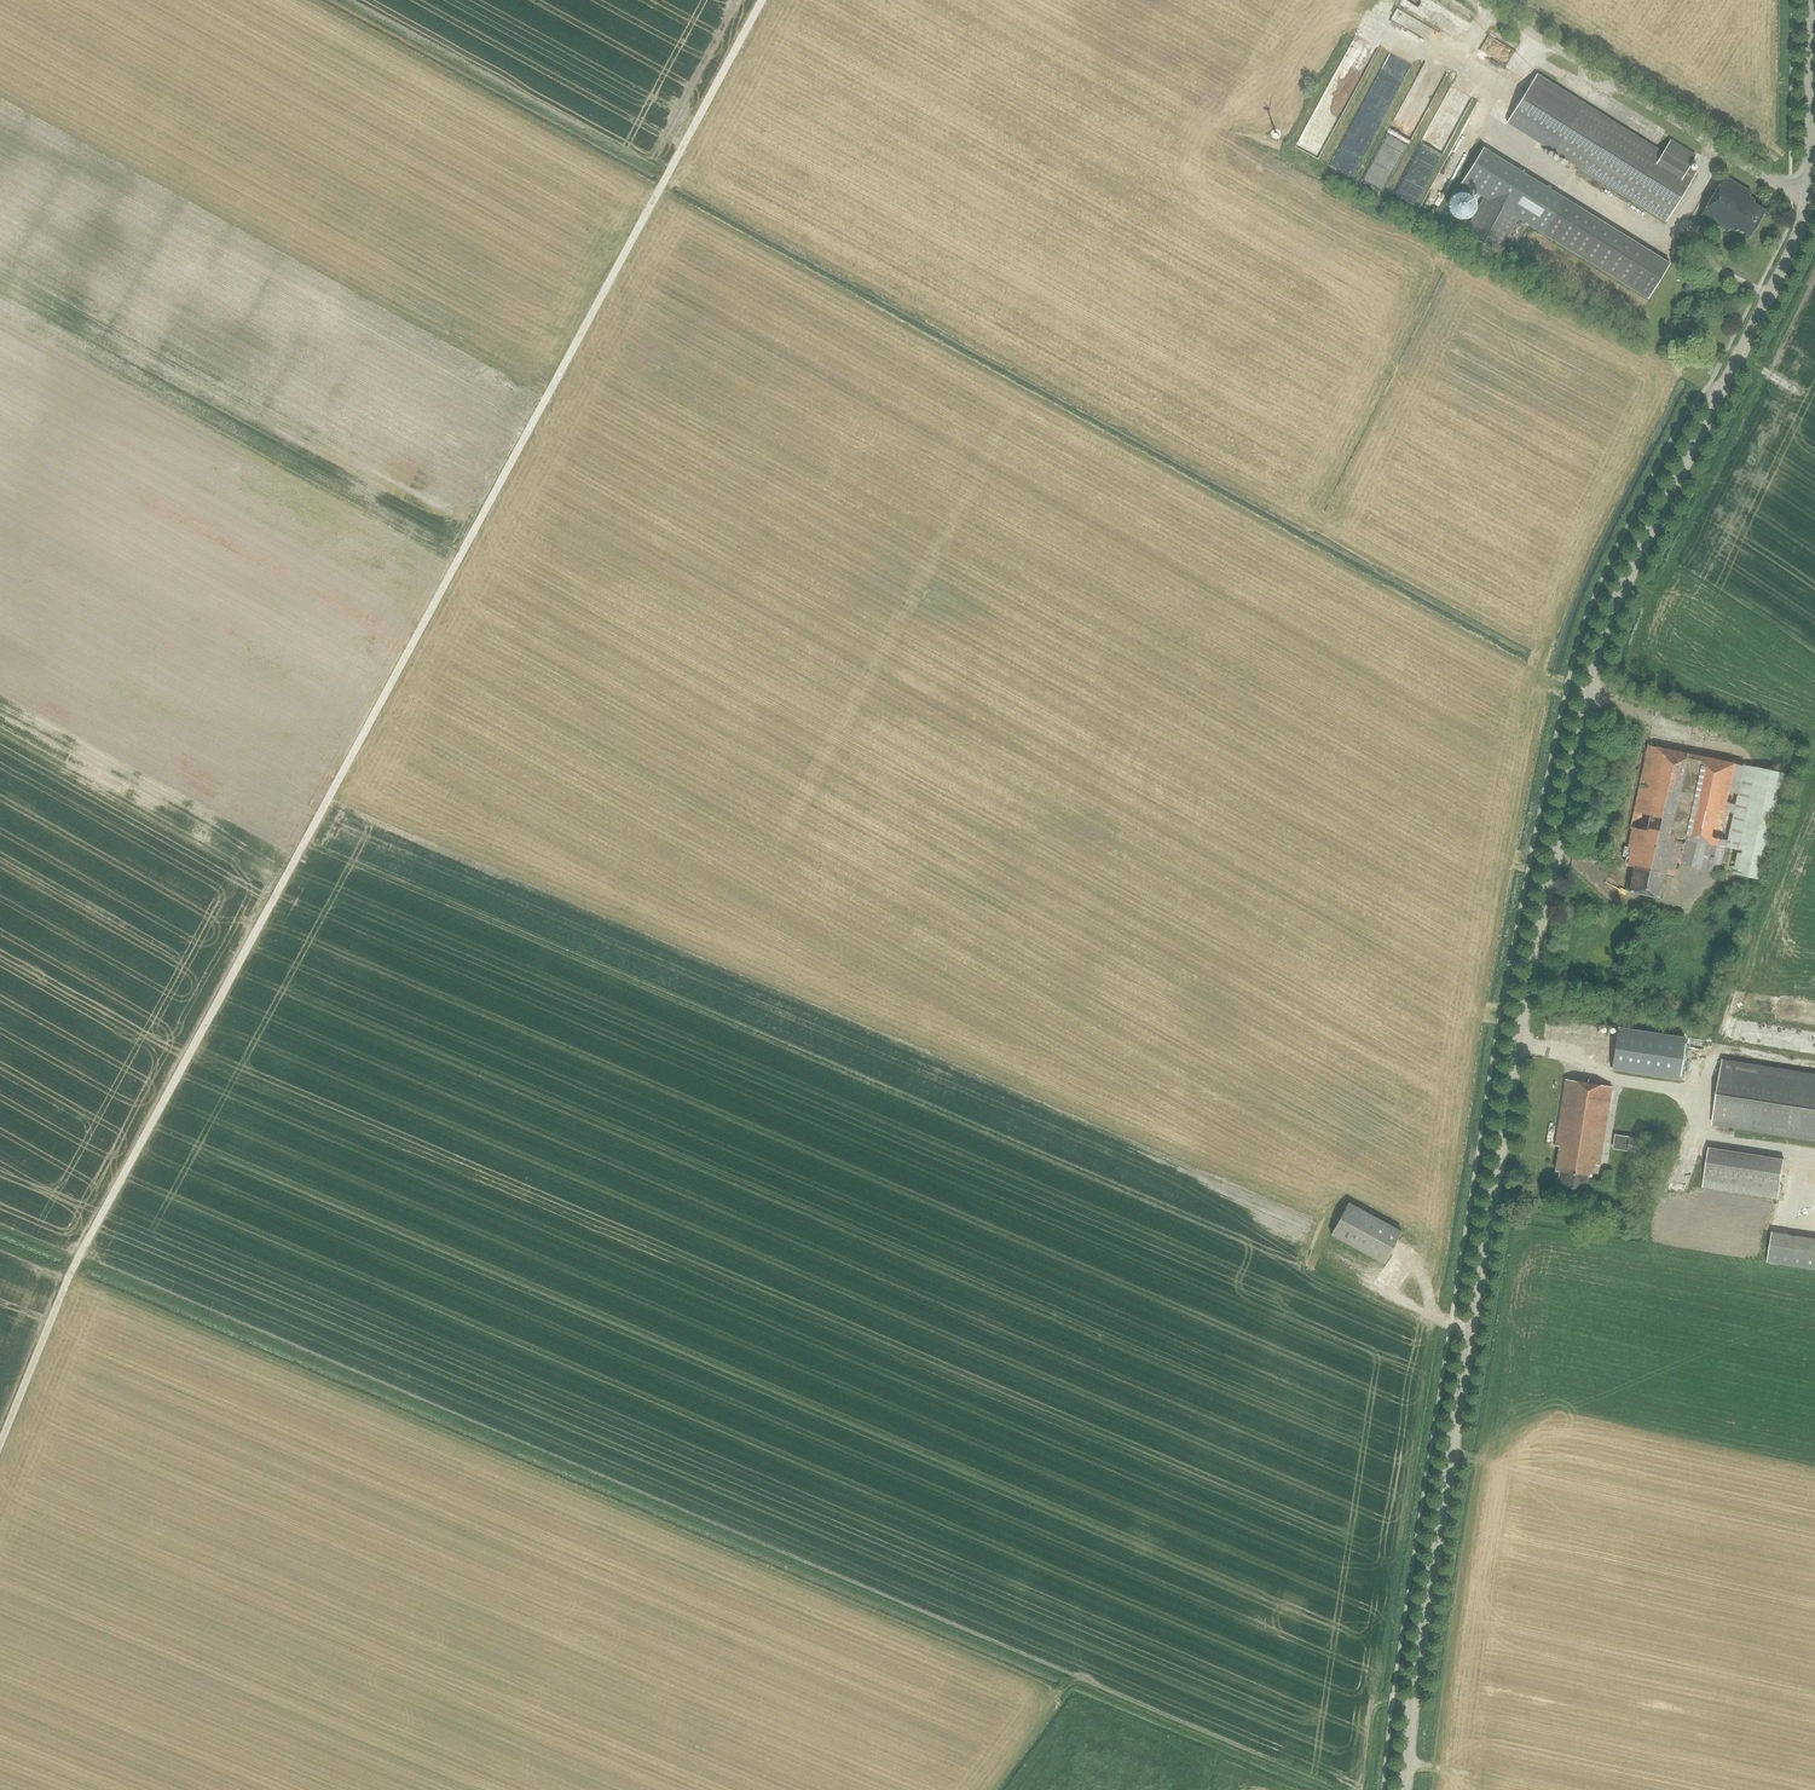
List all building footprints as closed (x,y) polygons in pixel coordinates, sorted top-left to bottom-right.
[(1404,8),(1437,21),(1445,1),(1443,0),(1407,0),(1404,8)] [(1399,8),(1393,18),(1424,36),(1428,28),(1423,25),(1424,23),(1399,8)] [(1508,64),(1517,50),(1492,34),(1482,48),(1508,64)] [(1387,51),(1339,167),(1360,176),(1408,60),(1387,51)] [(1563,159),(1666,222),(1696,173),(1688,168),(1695,157),(1696,156),(1670,139),(1663,151),(1611,120),(1585,103),(1538,74),(1507,124),(1563,159)] [(1299,148),(1320,159),(1355,93),(1341,85),(1344,80),(1337,76),(1299,148)] [(1522,220),(1530,225),(1648,299),(1648,298),(1666,269),(1669,263),(1484,148),(1462,183),(1485,197),(1465,234),(1500,253),(1518,218),(1522,220)] [(1724,175),(1701,214),(1727,231),(1730,227),(1735,230),(1737,227),(1749,235),(1765,209),(1752,202),(1754,199),(1748,196),(1751,191),(1724,175)] [(1417,187),(1400,181),(1396,193),(1413,199),(1417,187)] [(1454,189),(1448,207),(1474,215),(1479,197),(1454,189)] [(1688,257),(1695,260),(1700,249),(1693,246),(1688,257)] [(1760,879),(1783,773),(1744,765),(1648,745),(1631,828),(1632,829),(1628,847),(1625,847),(1623,856),(1627,857),(1626,865),(1634,866),(1629,890),(1660,896),(1664,875),(1673,877),(1676,861),(1760,879)] [(1770,1001),(1769,1016),(1788,1017),(1789,1003),(1770,1001)] [(1736,1040),(1797,1050),(1799,1041),(1793,1040),(1794,1033),(1771,1030),(1770,1036),(1753,1033),(1754,1028),(1739,1025),(1736,1040)] [(1618,1027),(1611,1068),(1679,1078),(1685,1037),(1618,1027)] [(1723,1059),(1712,1125),(1814,1141),(1814,1074),(1723,1059)] [(1558,1147),(1554,1172),(1559,1172),(1556,1189),(1586,1194),(1588,1178),(1591,1178),(1595,1166),(1599,1167),(1612,1088),(1565,1080),(1555,1146),(1558,1147)] [(1640,1153),(1642,1138),(1629,1137),(1627,1152),(1640,1153)] [(1779,1199),(1786,1158),(1710,1146),(1703,1187),(1779,1199)] [(1331,1235),(1384,1263),(1401,1231),(1349,1202),(1331,1235)] [(1763,1262),(1814,1268),(1814,1262),(1814,1236),(1766,1230),(1763,1262)]
